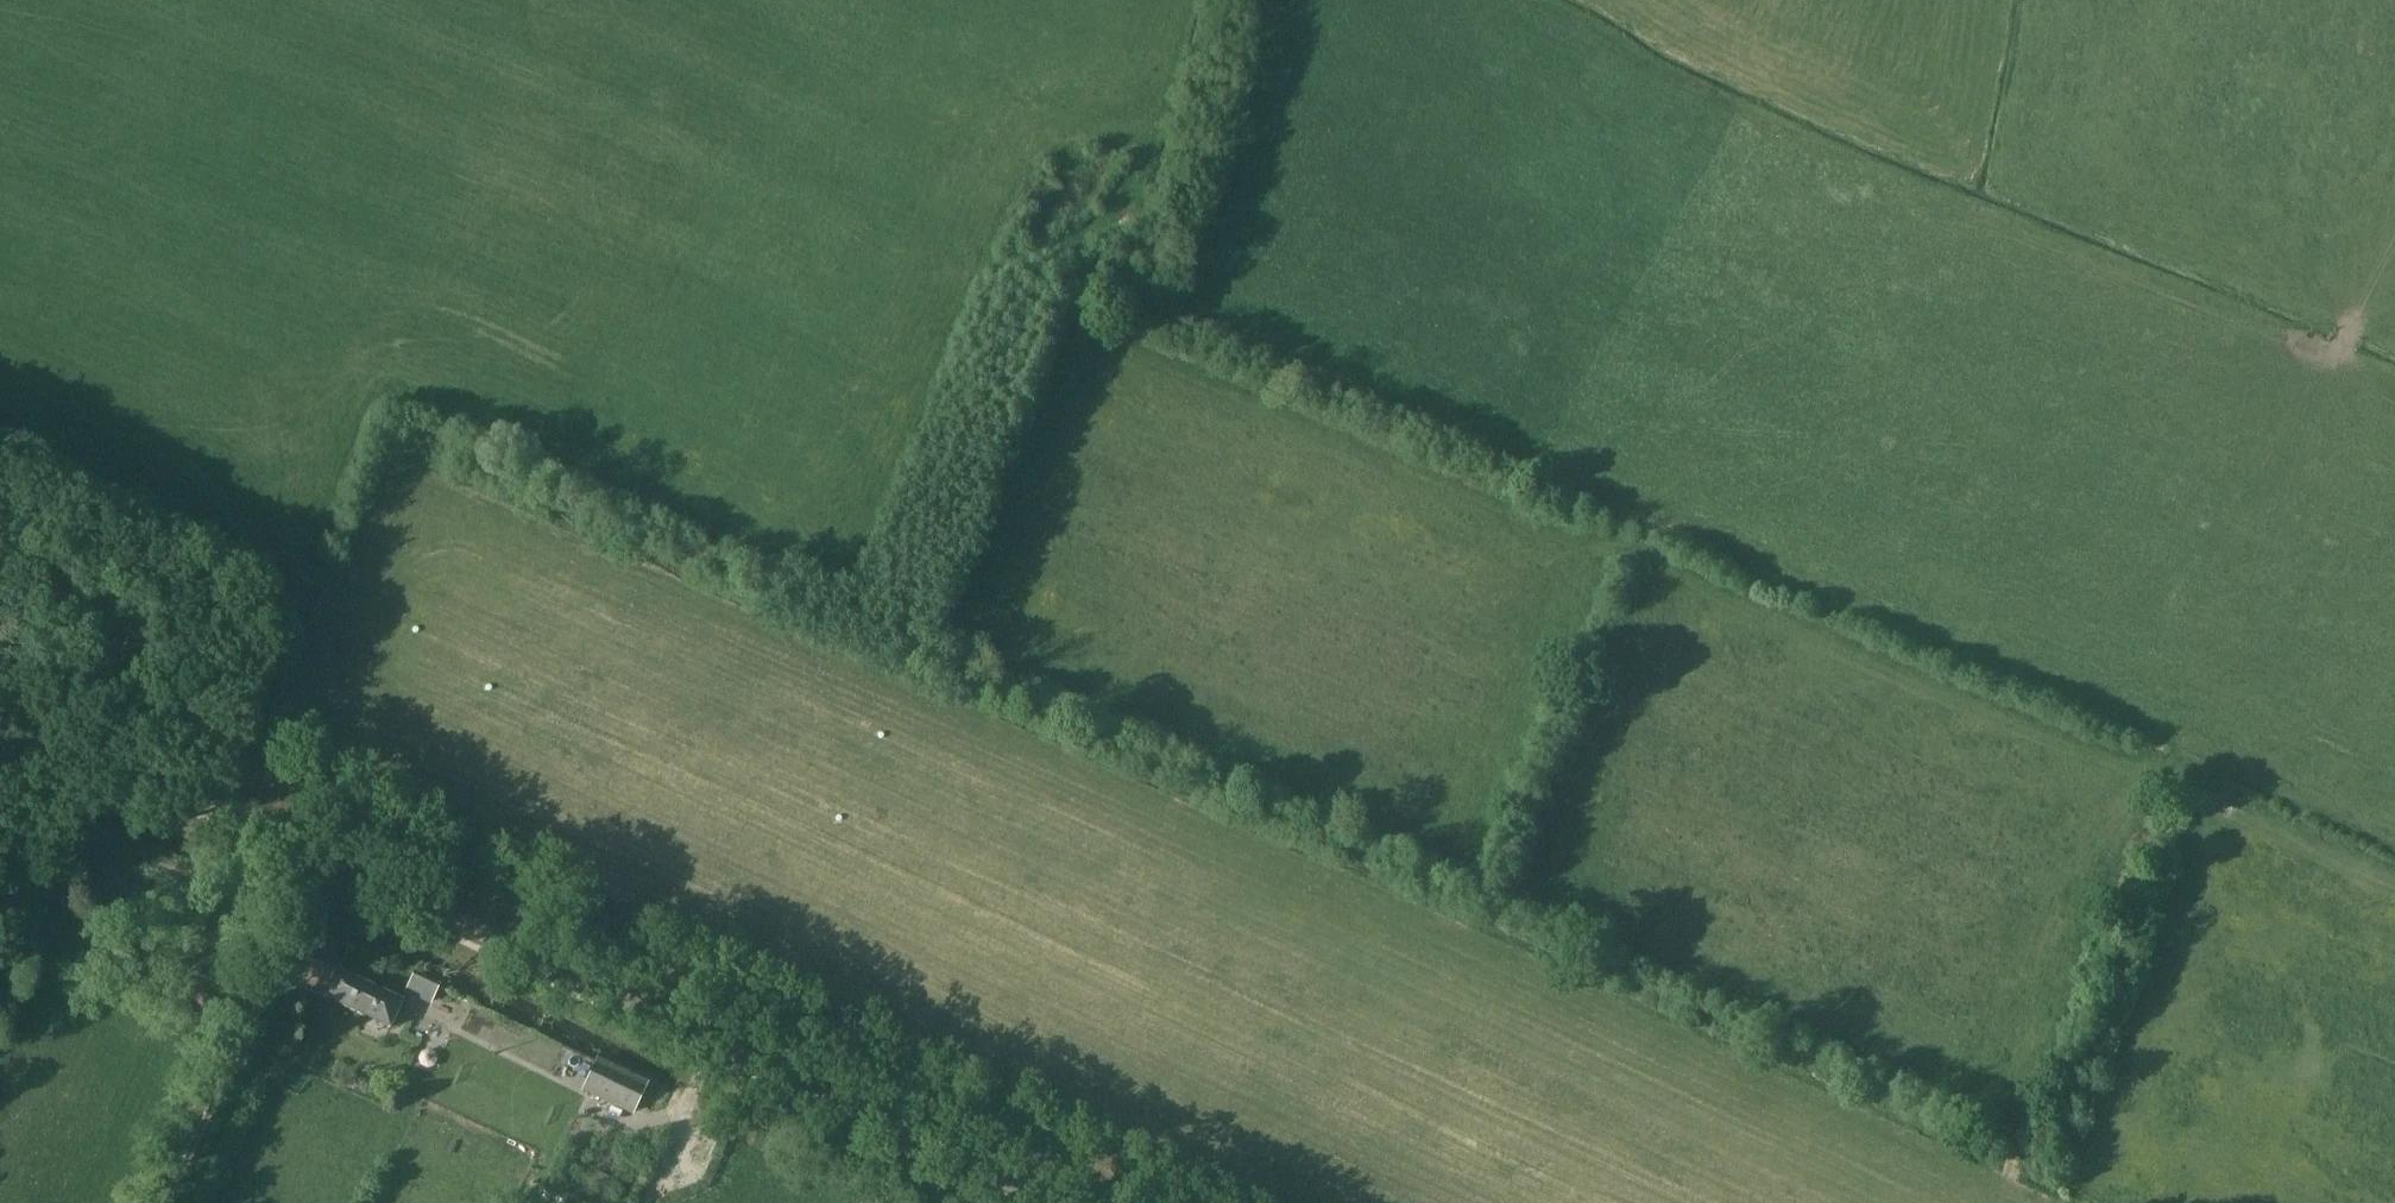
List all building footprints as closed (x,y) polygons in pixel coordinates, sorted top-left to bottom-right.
[(323,998),(335,971),(336,970),(310,958),(298,986),(323,998)] [(335,971),(323,998),(389,1028),(401,1001),(335,971)] [(414,971),(404,992),(430,1005),(440,984),(414,971)] [(420,1053),(417,1060),(420,1068),(427,1070),(434,1067),(437,1060),(434,1053),(427,1050),(420,1053)] [(597,1059),(581,1092),(633,1117),(649,1083),(597,1059)]
